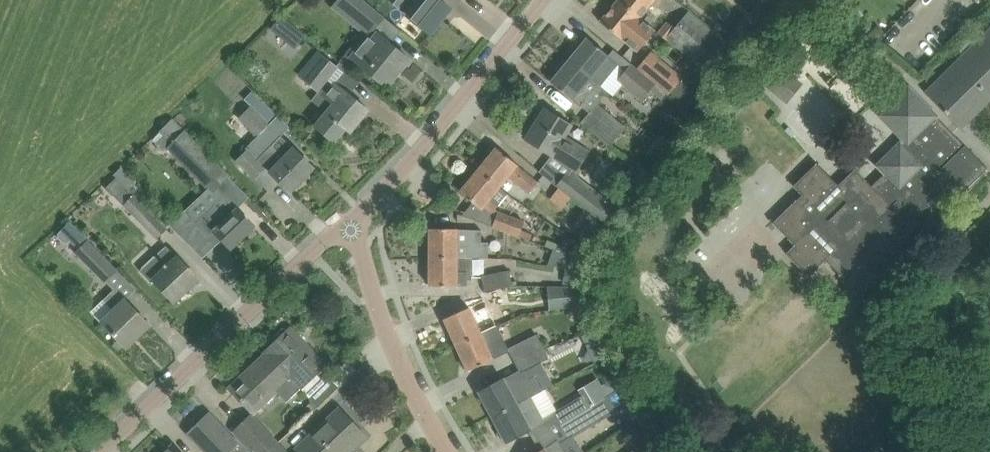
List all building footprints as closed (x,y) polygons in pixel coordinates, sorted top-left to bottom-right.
[(337,1),(374,32),(375,30),(386,17),(380,12),(365,0),(338,0),(337,1)] [(415,21),(430,34),(451,8),(442,0),(397,0),(394,4),(407,15),(415,21)] [(601,21),(609,28),(638,52),(655,29),(641,17),(620,0),(619,0),(601,21)] [(641,17),(652,4),(655,0),(620,0),(641,17)] [(741,54),(740,53),(720,36),(690,11),(675,29),(667,22),(658,33),(667,41),(668,40),(718,81),(741,54)] [(742,24),(728,41),(742,52),(756,35),(742,24)] [(877,24),(870,31),(878,38),(885,31),(877,24)] [(925,93),(960,129),(974,115),(976,114),(989,100),(989,29),(989,30),(975,44),(968,37),(957,48),(964,55),(925,93)] [(362,34),(340,61),(354,72),(360,64),(370,72),(374,66),(391,81),(410,58),(375,30),(374,32),(368,39),(362,34)] [(588,37),(570,59),(599,83),(611,93),(620,81),(643,99),(655,84),(630,64),(622,74),(613,66),(617,61),(603,50),(588,37)] [(339,67),(319,51),(299,76),(319,92),(339,67)] [(641,69),(669,92),(689,108),(700,96),(680,78),(683,74),(654,52),(641,69)] [(570,59),(551,81),(580,106),(599,83),(570,59)] [(767,88),(788,103),(804,81),(784,66),(767,88)] [(328,111),(316,126),(319,128),(334,141),(346,127),(350,131),(369,109),(354,96),(350,93),(349,95),(334,83),(324,96),(334,104),(328,111)] [(964,145),(936,117),(905,85),(878,113),(904,139),(876,167),(884,175),(873,187),(854,168),(838,183),(818,162),(794,185),(802,193),(774,221),(796,244),(786,253),(808,276),(825,259),(861,296),(882,276),(873,267),(918,223),(915,219),(928,207),(932,211),(955,188),(960,194),(987,168),(964,145)] [(589,112),(582,121),(611,145),(626,127),(597,103),(589,112)] [(251,106),(240,117),(258,136),(269,124),(259,114),(251,106)] [(546,109),(527,139),(544,149),(573,167),(575,168),(586,152),(563,137),(571,125),(563,119),(546,109)] [(247,149),(235,161),(253,179),(267,167),(279,179),(291,191),(314,168),(300,154),(281,135),(289,127),(278,115),(269,124),(258,136),(246,148),(247,149)] [(188,130),(170,147),(209,189),(211,191),(216,186),(229,174),(189,131),(188,130)] [(479,169),(500,186),(508,176),(529,194),(539,182),(497,147),(479,169)] [(499,187),(500,186),(479,169),(461,191),(490,215),(508,194),(499,187)] [(571,169),(557,184),(590,211),(605,222),(607,224),(619,209),(571,169)] [(187,210),(172,224),(184,235),(198,222),(210,235),(216,231),(231,247),(254,226),(241,211),(225,195),(216,186),(211,191),(209,189),(187,210)] [(135,195),(124,205),(125,206),(157,238),(168,228),(135,195)] [(500,211),(494,227),(520,237),(526,222),(500,211)] [(590,211),(579,225),(595,237),(605,222),(590,211)] [(70,240),(80,250),(76,253),(104,282),(118,269),(71,220),(61,230),(62,231),(60,232),(58,236),(63,241),(67,242),(70,240)] [(430,228),(430,257),(490,257),(490,242),(481,242),(481,229),(468,229),(468,228),(430,228)] [(168,246),(141,271),(152,283),(155,280),(175,301),(198,278),(168,246)] [(554,250),(548,265),(567,268),(582,271),(586,271),(590,272),(593,263),(579,259),(554,250)] [(490,257),(430,257),(430,285),(467,285),(468,275),(472,275),(472,257),(490,257)] [(567,268),(564,282),(579,285),(582,271),(567,268)] [(509,269),(482,275),(486,291),(513,286),(509,269)] [(565,307),(588,305),(586,285),(563,287),(565,307)] [(103,322),(113,332),(127,346),(150,324),(116,289),(105,299),(115,310),(103,322)] [(463,310),(445,318),(457,345),(481,333),(494,327),(493,325),(494,322),(491,314),(488,314),(483,304),(473,305),(463,310)] [(577,308),(580,321),(593,318),(590,305),(577,308)] [(278,340),(266,352),(267,353),(300,388),(318,407),(324,401),(340,386),(330,376),(322,385),(313,376),(325,365),(291,328),(288,331),(283,327),(274,336),(278,340)] [(596,330),(581,335),(594,362),(609,355),(596,330)] [(481,333),(457,345),(469,370),(487,362),(494,359),(493,358),(481,333)] [(536,333),(508,348),(510,350),(515,360),(543,345),(536,333)] [(497,382),(480,391),(493,416),(531,396),(542,390),(552,384),(541,362),(549,358),(543,345),(515,360),(520,370),(513,373),(497,382)] [(286,401),(300,388),(267,353),(231,387),(254,412),(276,391),(286,401)] [(608,397),(626,384),(621,377),(603,389),(608,397)] [(592,406),(563,424),(570,435),(598,417),(600,419),(617,407),(616,405),(633,394),(626,384),(608,397),(593,407),(592,406)] [(531,396),(493,416),(507,442),(524,432),(528,430),(540,424),(545,421),(545,420),(542,415),(553,409),(542,390),(531,396)] [(556,413),(563,424),(592,406),(585,396),(556,413)] [(326,422),(297,449),(300,451),(347,451),(351,448),(366,435),(364,433),(362,436),(349,422),(352,420),(341,408),(326,422)] [(188,432),(208,451),(227,451),(239,440),(211,410),(188,432)] [(254,451),(268,451),(280,442),(253,413),(245,420),(235,430),(244,440),(254,451)] [(559,439),(540,451),(567,451),(559,439)] [(280,442),(268,451),(289,451),(280,442)]
